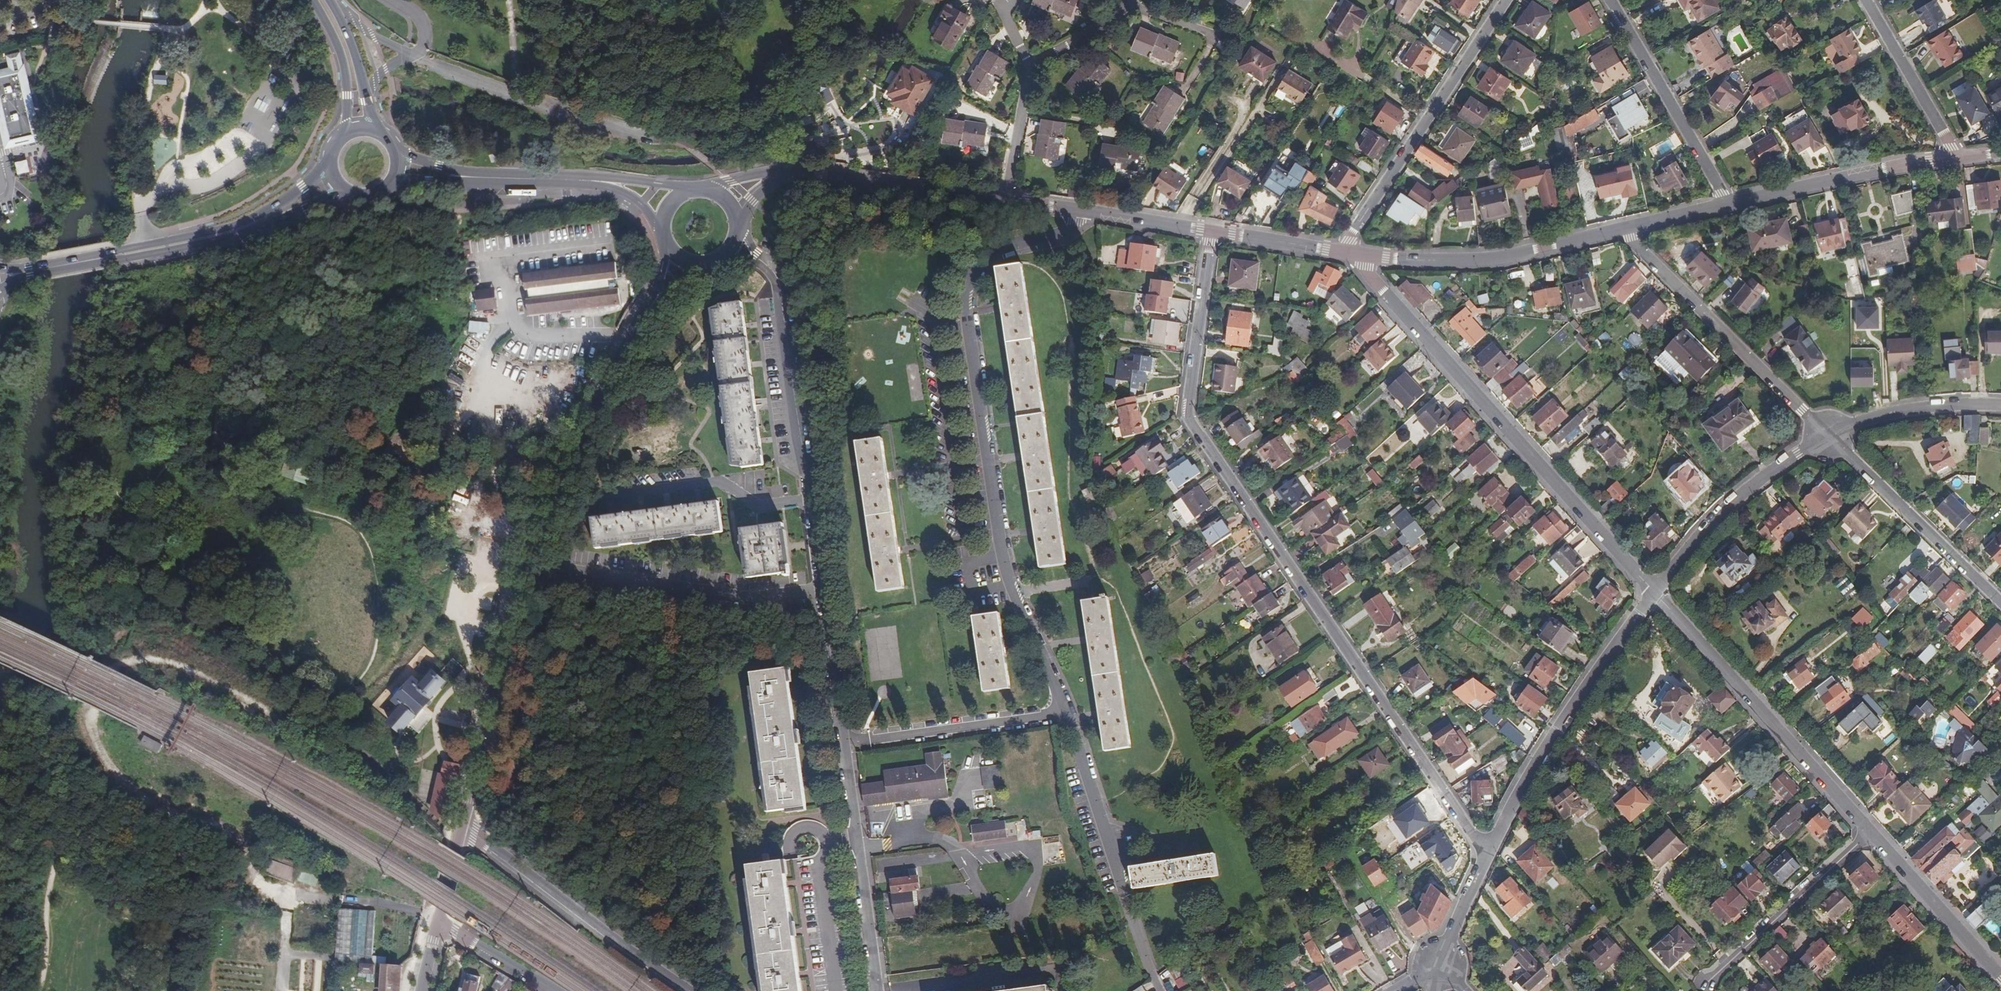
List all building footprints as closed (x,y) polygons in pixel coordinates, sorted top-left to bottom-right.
[(1034,0),(1050,8),(1053,1),(1059,3),(1058,7),(1072,14),(1079,0),(1034,0)] [(1246,9),(1252,0),(1232,0),(1246,9)] [(1351,29),(1350,28),(1352,24),(1354,20),(1362,25),(1369,14),(1362,9),(1362,8),(1349,0),(1346,0),(1329,28),(1345,38),(1351,29)] [(1395,12),(1403,17),(1408,20),(1422,0),(1398,0),(1395,12)] [(1480,0),(1454,0),(1451,5),(1460,11),(1458,15),(1465,19),(1467,16),(1468,17),(1480,0)] [(1717,0),(1681,0),(1686,9),(1691,6),(1699,21),(1721,8),(1717,0)] [(1926,23),(1931,32),(1948,22),(1935,0),(1934,0),(1915,11),(1921,20),(1923,18),(1926,23)] [(1528,11),(1518,27),(1536,39),(1552,15),(1533,3),(1528,11)] [(1602,24),(1589,3),(1571,14),(1583,35),(1602,24)] [(1741,4),(1730,10),(1733,16),(1744,9),(1741,4)] [(1027,23),(1035,25),(1038,7),(1030,5),(1027,23)] [(1516,25),(1518,27),(1528,11),(1526,10),(1516,25)] [(965,26),(944,13),(938,23),(941,25),(928,46),(946,57),(965,26)] [(1433,21),(1443,28),(1447,23),(1436,16),(1433,21)] [(1403,29),(1408,20),(1403,17),(1397,25),(1403,29)] [(1790,17),(1772,27),(1773,29),(1778,38),(1783,45),(1789,42),(1791,45),(1802,38),(1790,17)] [(1429,39),(1449,52),(1452,47),(1459,52),(1464,43),(1438,26),(1429,39)] [(1141,28),(1133,48),(1152,56),(1155,50),(1160,52),(1158,56),(1173,62),(1181,43),(1164,36),(1163,37),(1141,28)] [(1772,41),(1778,38),(1773,29),(1767,33),(1772,41)] [(1854,37),(1850,29),(1832,39),(1844,61),(1839,64),(1845,73),(1861,64),(1856,55),(1862,51),(1858,43),(1857,43),(1853,38),(1854,37)] [(1707,68),(1713,79),(1733,67),(1727,55),(1724,56),(1709,30),(1693,40),(1698,50),(1696,51),(1700,60),(1702,59),(1707,68)] [(1946,30),(1926,42),(1932,51),(1934,50),(1938,58),(1944,67),(1961,57),(1946,30)] [(1434,50),(1418,39),(1414,45),(1408,41),(1394,62),(1400,66),(1403,63),(1411,68),(1424,77),(1431,67),(1428,65),(1425,63),(1434,50)] [(1698,50),(1693,40),(1690,41),(1696,51),(1698,50)] [(1508,51),(1510,52),(1512,53),(1519,44),(1515,41),(1508,51)] [(1512,53),(1510,52),(1503,62),(1523,76),(1537,57),(1519,44),(1512,53)] [(1239,66),(1248,71),(1254,75),(1255,76),(1252,80),(1261,85),(1276,61),(1251,46),(1239,66)] [(1628,76),(1611,47),(1591,58),(1602,77),(1594,81),(1600,92),(1628,76)] [(1010,61),(990,49),(978,67),(980,68),(970,83),(985,93),(994,80),(990,77),(993,73),(999,77),(1010,61)] [(1437,52),(1434,50),(1425,63),(1428,65),(1437,52)] [(1098,83),(1110,69),(1093,55),(1080,71),(1079,69),(1066,84),(1082,98),(1092,85),(1088,82),(1092,78),(1098,83)] [(1171,69),(1178,71),(1184,58),(1177,55),(1171,69)] [(1554,66),(1553,73),(1564,67),(1565,70),(1576,63),(1573,56),(1554,66)] [(11,61),(14,74),(0,77),(0,110),(9,151),(41,143),(27,80),(26,80),(21,59),(11,61)] [(1704,70),(1707,68),(1702,59),(1700,60),(1698,61),(1704,70)] [(1403,63),(1400,66),(1409,71),(1411,68),(1403,63)] [(1784,66),(1779,69),(1792,92),(1797,89),(1784,66)] [(1479,88),(1499,101),(1511,82),(1491,69),(1479,88)] [(1293,95),(1291,98),(1301,104),(1313,84),(1289,70),(1279,87),(1288,92),(1293,95)] [(1186,82),(1187,73),(1178,72),(1177,81),(1186,82)] [(928,89),(907,76),(904,81),(897,77),(880,106),(907,122),(928,89)] [(1738,106),(1745,96),(1726,82),(1712,101),(1725,110),(1731,102),(1738,106)] [(1184,99),(1166,87),(1154,104),(1162,108),(1158,113),(1155,111),(1146,124),(1163,135),(1173,120),(1171,118),(1184,99)] [(1754,98),(1761,111),(1770,105),(1780,100),(1772,87),(1754,98)] [(1990,113),(1974,87),(1956,97),(1971,124),(1990,113)] [(1998,114),(2000,112),(2000,88),(1987,95),(1998,114)] [(1620,143),(1632,137),(1627,128),(1648,115),(1636,95),(1615,108),(1619,115),(1609,122),(1620,143)] [(1461,116),(1479,128),(1489,111),(1472,99),(1461,116)] [(1550,99),(1550,100),(1549,112),(1557,113),(1558,101),(1550,99)] [(1872,120),(1860,100),(1832,116),(1843,134),(1859,124),(1861,126),(1872,120)] [(1388,102),(1374,124),(1389,134),(1398,121),(1401,116),(1404,112),(1388,102)] [(1787,134),(1811,120),(1804,109),(1781,124),(1787,134)] [(1599,119),(1594,110),(1580,119),(1575,121),(1564,128),(1570,155),(1577,153),(1575,144),(1573,135),(1594,122),(1599,119)] [(1401,116),(1398,121),(1402,124),(1406,119),(1401,116)] [(968,120),(946,117),(943,140),(961,142),(961,136),(968,136),(968,140),(984,142),(986,123),(968,121),(968,120)] [(1065,122),(1043,119),(1040,137),(1037,137),(1035,155),(1056,158),(1058,143),(1054,142),(1055,137),(1062,138),(1065,122)] [(1787,134),(1798,153),(1811,146),(1815,153),(1826,147),(1811,120),(1787,134)] [(1594,122),(1573,135),(1575,144),(1599,130),(1594,122)] [(1526,127),(1529,129),(1532,131),(1538,126),(1533,123),(1531,125),(1530,123),(1526,127)] [(1538,126),(1532,131),(1526,135),(1531,141),(1543,132),(1541,124),(1538,126)] [(1361,149),(1376,158),(1382,149),(1385,151),(1390,143),(1367,128),(1363,135),(1368,138),(1361,149)] [(1570,155),(1564,128),(1552,130),(1559,159),(1570,155)] [(1444,151),(1462,163),(1477,141),(1459,129),(1444,151)] [(1764,129),(1750,137),(1754,145),(1768,137),(1764,129)] [(1764,163),(1765,164),(1772,160),(1771,158),(1777,154),(1783,151),(1773,134),(1768,137),(1754,145),(1757,149),(1764,163)] [(1532,148),(1526,135),(1517,142),(1518,144),(1516,145),(1517,146),(1513,148),(1515,153),(1520,152),(1532,148)] [(1335,139),(1331,136),(1327,143),(1330,146),(1335,139)] [(1121,147),(1103,144),(1099,166),(1115,168),(1116,161),(1122,162),(1122,166),(1138,168),(1141,148),(1121,145),(1121,147)] [(1450,176),(1456,167),(1423,146),(1417,155),(1450,176)] [(1382,149),(1376,158),(1379,160),(1385,151),(1382,149)] [(1764,163),(1757,149),(1748,154),(1756,167),(1764,163)] [(1499,157),(1489,166),(1492,183),(1504,181),(1499,157)] [(1673,157),(1659,165),(1665,174),(1659,178),(1666,191),(1676,185),(1678,188),(1688,183),(1673,157)] [(19,174),(31,172),(29,159),(16,162),(19,174)] [(1336,174),(1343,163),(1337,160),(1331,170),(1336,174)] [(1358,166),(1370,174),(1374,167),(1362,160),(1358,166)] [(1362,175),(1343,163),(1336,174),(1330,182),(1347,194),(1352,186),(1356,181),(1357,182),(1362,175)] [(1311,170),(1303,165),(1296,176),(1304,181),(1311,170)] [(1227,166),(1217,182),(1226,188),(1227,186),(1235,192),(1234,193),(1241,197),(1251,182),(1227,166)] [(1165,167),(1153,185),(1161,190),(1165,193),(1165,194),(1174,201),(1186,181),(1165,167)] [(1285,196),(1292,201),(1300,188),(1282,177),(1285,172),(1277,167),(1265,186),(1284,197),(1285,196)] [(1545,211),(1559,208),(1551,170),(1540,173),(1539,167),(1514,173),(1518,190),(1539,185),(1545,211)] [(1636,195),(1630,168),(1619,170),(1620,173),(1597,178),(1600,195),(1612,192),(1612,195),(1623,193),(1624,198),(1636,195)] [(1311,170),(1304,181),(1311,185),(1318,175),(1311,170)] [(1473,178),(1464,173),(1458,178),(1464,185),(1473,178)] [(1464,185),(1458,178),(1452,183),(1450,180),(1433,194),(1419,184),(1415,191),(1419,194),(1415,201),(1425,208),(1431,212),(1464,185)] [(1578,199),(1574,181),(1561,183),(1566,202),(1578,199)] [(1967,186),(1971,210),(1999,207),(1998,199),(2000,198),(2000,182),(1967,186)] [(1324,203),(1328,196),(1312,186),(1302,202),(1322,216),(1319,220),(1327,225),(1337,211),(1324,203)] [(1511,215),(1505,186),(1479,191),(1485,221),(1511,215)] [(1070,198),(1086,200),(1087,190),(1072,188),(1070,198)] [(1419,194),(1415,191),(1411,198),(1415,201),(1419,194)] [(1914,212),(1912,191),(1894,195),(1897,215),(1914,212)] [(1411,198),(1404,194),(1389,215),(1399,221),(1401,219),(1408,224),(1416,212),(1420,214),(1425,208),(1415,201),(1411,198)] [(1478,228),(1475,198),(1458,200),(1461,230),(1478,228)] [(1966,226),(1963,198),(1929,202),(1931,221),(1951,219),(1952,227),(1966,226)] [(1299,206),(1319,220),(1322,216),(1302,202),(1299,206)] [(1587,226),(1598,223),(1594,208),(1592,208),(1591,204),(1585,206),(1586,209),(1583,210),(1587,226)] [(1793,241),(1787,219),(1750,228),(1756,250),(1793,241)] [(1846,245),(1839,219),(1815,225),(1821,250),(1846,245)] [(1811,235),(1808,222),(1799,224),(1802,237),(1811,235)] [(1966,231),(1969,255),(1976,254),(1973,230),(1966,231)] [(1909,261),(1903,235),(1894,236),(1895,242),(1873,246),(1872,241),(1863,243),(1870,274),(1879,273),(1879,274),(1894,271),(1892,265),(1909,261)] [(1121,252),(1119,268),(1152,272),(1153,272),(1157,249),(1132,246),(1131,253),(1121,252)] [(1598,252),(1591,253),(1592,260),(1600,259),(1600,258),(1598,252)] [(1721,272),(1703,254),(1689,268),(1706,286),(1721,272)] [(1957,257),(1959,271),(1978,269),(1977,263),(1977,258),(1976,254),(1969,255),(1957,257)] [(1977,263),(1986,270),(1989,261),(1977,258),(1977,263)] [(1232,287),(1256,291),(1259,265),(1233,261),(1232,271),(1234,271),(1232,287)] [(549,314),(621,305),(619,289),(616,290),(616,287),(617,287),(617,281),(615,282),(615,279),(618,279),(616,263),(524,274),(526,290),(530,290),(531,300),(528,300),(530,316),(549,314)] [(1977,263),(1978,269),(1974,275),(1980,279),(1986,270),(1977,263)] [(1041,568),(1067,565),(1023,265),(997,270),(1003,311),(1005,329),(1024,451),(1025,460),(1028,478),(1035,526),(1036,534),(1041,568)] [(1310,292),(1315,295),(1318,288),(1332,294),(1341,275),(1328,268),(1324,276),(1318,274),(1310,292)] [(1535,286),(1530,269),(1524,271),(1528,287),(1535,286)] [(1611,292),(1623,305),(1647,281),(1635,269),(1611,292)] [(1757,294),(1761,288),(1751,279),(1746,286),(1745,285),(1732,302),(1745,312),(1757,295),(1757,294)] [(1172,298),(1174,283),(1152,280),(1150,296),(1169,298),(1172,298)] [(1597,304),(1591,281),(1567,287),(1573,310),(1597,304)] [(1406,282),(1399,288),(1416,307),(1422,301),(1423,303),(1432,295),(1422,285),(1411,283),(1408,285),(1406,282)] [(1341,287),(1326,304),(1335,311),(1337,310),(1349,320),(1362,306),(1341,287)] [(497,309),(495,289),(475,291),(477,311),(497,309)] [(1561,304),(1559,289),(1535,294),(1538,309),(1561,304)] [(1920,313),(1918,294),(1910,295),(1911,313),(1920,313)] [(1167,315),(1169,298),(1150,296),(1148,295),(1145,312),(1167,315)] [(1487,295),(1478,298),(1480,305),(1489,302),(1487,295)] [(1649,329),(1667,310),(1652,295),(1634,313),(1649,329)] [(1478,309),(1470,300),(1467,302),(1469,306),(1475,313),(1479,309),(1478,309)] [(738,463),(738,468),(763,464),(760,444),(741,302),(717,305),(717,310),(713,311),(716,332),(714,332),(715,348),(718,348),(721,377),(720,377),(722,394),(724,394),(728,424),(726,424),(728,440),(730,439),(733,463),(738,463)] [(1471,317),(1473,314),(1468,308),(1466,310),(1465,309),(1451,321),(1474,347),(1488,335),(1471,317)] [(1858,328),(1879,328),(1879,308),(1858,308),(1858,328)] [(1305,328),(1309,322),(1300,318),(1302,314),(1295,311),(1288,324),(1295,328),(1292,334),(1300,338),(1305,328)] [(1224,343),(1249,346),(1252,315),(1229,312),(1224,343)] [(1372,313),(1355,329),(1360,334),(1354,339),(1360,346),(1366,341),(1369,345),(1386,329),(1372,313)] [(1554,313),(1552,321),(1571,322),(1569,315),(1554,313)] [(1791,315),(1780,326),(1787,335),(1800,326),(1791,315)] [(1179,323),(1157,320),(1155,335),(1154,343),(1175,346),(1179,323)] [(1575,321),(1572,324),(1580,333),(1583,330),(1575,321)] [(489,334),(490,323),(469,322),(469,333),(489,334)] [(1800,326),(1787,335),(1784,338),(1808,371),(1824,360),(1800,326)] [(1313,332),(1305,328),(1300,338),(1300,339),(1307,344),(1313,332)] [(1986,331),(1985,351),(2000,351),(2000,331),(1986,331)] [(1595,350),(1588,342),(1581,334),(1576,338),(1590,354),(1595,350)] [(1684,334),(1667,351),(1682,366),(1676,372),(1684,379),(1689,374),(1698,382),(1715,365),(1684,334)] [(1279,357),(1281,357),(1284,338),(1275,337),(1273,346),(1268,346),(1267,355),(1279,357)] [(1913,337),(1887,340),(1888,366),(1897,365),(1897,371),(1899,373),(1906,372),(1908,370),(1907,364),(1916,364),(1913,337)] [(1945,339),(1945,347),(1959,346),(1958,338),(1945,339)] [(1394,357),(1379,340),(1363,355),(1378,372),(1394,357)] [(1503,382),(1520,367),(1513,358),(1509,361),(1494,344),(1477,359),(1492,377),(1493,376),(1495,378),(1486,385),(1492,392),(1501,384),(1503,382)] [(1964,375),(1970,374),(1969,361),(1969,359),(1962,359),(1961,346),(1959,346),(1945,347),(1946,359),(1950,359),(1950,360),(1952,378),(1964,377),(1964,375)] [(1682,366),(1667,351),(1656,362),(1670,377),(1676,372),(1682,366)] [(1152,372),(1154,358),(1144,357),(1144,355),(1136,354),(1135,359),(1129,358),(1128,362),(1119,361),(1117,377),(1126,378),(1126,382),(1133,383),(1132,390),(1138,390),(1139,382),(1147,383),(1148,376),(1145,375),(1146,371),(1152,372)] [(1284,355),(1281,357),(1287,365),(1293,372),(1296,376),(1305,368),(1297,359),(1292,363),(1284,355)] [(1970,374),(1979,375),(1979,361),(1969,361),(1970,374)] [(1530,369),(1524,363),(1520,367),(1503,382),(1508,388),(1504,392),(1518,408),(1536,393),(1521,377),(1530,369)] [(1215,391),(1234,393),(1237,367),(1217,364),(1215,376),(1217,376),(1215,391)] [(1293,372),(1287,365),(1283,368),(1288,374),(1293,372)] [(1873,385),(1873,367),(1851,367),(1851,385),(1858,385),(1858,383),(1866,383),(1866,385),(1873,385)] [(1296,376),(1293,372),(1288,374),(1283,376),(1292,386),(1300,380),(1296,376)] [(1389,389),(1407,410),(1424,395),(1406,374),(1389,389)] [(1115,388),(1116,379),(1105,379),(1105,391),(1110,392),(1111,388),(1115,388)] [(1640,389),(1634,394),(1635,395),(1637,398),(1639,400),(1645,394),(1640,389)] [(1141,420),(1135,397),(1117,402),(1122,425),(1120,425),(1123,438),(1145,432),(1142,420),(1141,420)] [(1639,400),(1637,398),(1632,403),(1631,404),(1636,410),(1643,404),(1639,400)] [(1548,434),(1569,416),(1554,400),(1534,418),(1548,434)] [(1723,451),(1737,441),(1735,437),(1753,423),(1738,402),(1705,427),(1723,451)] [(1433,435),(1453,417),(1446,409),(1442,411),(1435,403),(1419,419),(1433,435)] [(1331,414),(1336,420),(1341,415),(1336,410),(1331,414)] [(1237,411),(1222,421),(1242,450),(1257,440),(1253,434),(1237,411)] [(1584,411),(1552,439),(1557,444),(1565,438),(1569,443),(1582,431),(1578,427),(1589,416),(1584,411)] [(1453,446),(1459,452),(1472,441),(1466,434),(1474,426),(1462,412),(1447,426),(1460,440),(1453,446)] [(1290,417),(1288,413),(1282,417),(1284,421),(1290,417)] [(1977,445),(1979,415),(1964,416),(1963,431),(1967,431),(1967,428),(1970,428),(1970,432),(1969,432),(1966,437),(1966,444),(1977,445)] [(1343,418),(1336,425),(1339,428),(1345,436),(1352,444),(1359,438),(1345,421),(1343,418)] [(1584,430),(1589,436),(1604,422),(1600,418),(1598,420),(1596,419),(1584,430)] [(1324,442),(1328,448),(1337,442),(1345,436),(1339,428),(1331,433),(1333,436),(1324,442)] [(1978,444),(1987,444),(1988,428),(1979,428),(1978,444)] [(1253,434),(1257,440),(1263,436),(1258,430),(1253,434)] [(1609,435),(1606,431),(1592,442),(1614,467),(1627,455),(1614,440),(1616,438),(1612,433),(1609,435)] [(1352,444),(1345,436),(1337,442),(1343,451),(1352,444)] [(1271,458),(1278,469),(1293,458),(1279,437),(1271,442),(1265,447),(1256,453),(1263,463),(1269,460),(1271,458)] [(878,593),(904,589),(882,439),(856,443),(878,593)] [(1165,468),(1167,467),(1158,454),(1164,450),(1157,439),(1130,458),(1131,460),(1121,466),(1125,474),(1136,467),(1143,477),(1151,472),(1154,476),(1160,472),(1165,468)] [(1630,442),(1625,446),(1629,452),(1634,448),(1630,442)] [(1931,470),(1936,471),(1949,464),(1953,462),(1942,443),(1929,450),(1930,452),(1926,455),(1930,462),(1929,466),(1931,470)] [(1471,465),(1463,473),(1458,468),(1450,474),(1454,479),(1458,484),(1465,477),(1466,478),(1475,470),(1481,476),(1487,470),(1491,474),(1502,464),(1484,445),(1467,461),(1471,465)] [(1192,467),(1184,456),(1167,467),(1165,468),(1179,488),(1200,473),(1195,465),(1192,467)] [(1420,456),(1410,466),(1414,471),(1424,461),(1420,456)] [(1276,470),(1278,469),(1271,458),(1269,460),(1276,470)] [(279,475),(307,484),(312,468),(285,459),(279,475)] [(1380,460),(1374,465),(1379,471),(1386,466),(1380,460)] [(1949,464),(1936,471),(1939,477),(1952,470),(1949,464)] [(1110,466),(1097,476),(1101,481),(1114,472),(1110,466)] [(1695,493),(1704,484),(1689,467),(1670,484),(1687,503),(1696,495),(1695,493)] [(1369,495),(1385,485),(1382,481),(1373,470),(1368,474),(1376,485),(1367,492),(1369,495)] [(1538,482),(1533,476),(1520,486),(1526,493),(1538,482)] [(1278,490),(1293,513),(1310,501),(1311,501),(1296,479),(1278,490)] [(1486,501),(1491,507),(1492,506),(1501,516),(1515,503),(1506,493),(1507,492),(1494,479),(1479,493),(1486,501)] [(1837,498),(1839,495),(1824,480),(1803,501),(1819,516),(1830,505),(1836,509),(1842,503),(1837,498)] [(1609,500),(1597,510),(1605,518),(1627,499),(1629,497),(1617,482),(1607,491),(1614,498),(1611,501),(1609,500)] [(1212,506),(1198,486),(1179,500),(1173,504),(1187,523),(1212,506)] [(1086,505),(1093,502),(1088,489),(1081,492),(1086,505)] [(1963,532),(1977,518),(1951,493),(1936,510),(1944,518),(1945,516),(1949,520),(1947,521),(1955,529),(1958,526),(1963,532)] [(1335,518),(1319,495),(1311,501),(1310,501),(1316,509),(1294,524),(1298,530),(1301,528),(1307,537),(1312,534),(1335,518)] [(452,509),(467,511),(469,498),(453,496),(452,509)] [(1507,512),(1520,526),(1535,512),(1522,498),(1507,512)] [(1427,507),(1433,514),(1441,508),(1434,500),(1427,507)] [(714,533),(723,532),(719,501),(594,517),(598,547),(606,547),(607,544),(622,543),(622,544),(637,543),(637,540),(652,539),(653,540),(667,539),(667,537),(683,535),(684,537),(699,535),(699,533),(714,531),(714,533)] [(1803,518),(1790,503),(1783,510),(1777,515),(1776,513),(1764,525),(1765,526),(1760,531),(1769,541),(1775,536),(1778,539),(1779,541),(1782,538),(1790,530),(1803,518)] [(1859,503),(1843,520),(1855,532),(1850,537),(1857,544),(1877,524),(1869,517),(1865,513),(1867,511),(1859,503)] [(1104,510),(1110,522),(1118,519),(1112,505),(1104,510)] [(1405,510),(1401,505),(1389,515),(1392,519),(1405,510)] [(1421,518),(1412,508),(1407,512),(1416,523),(1421,518)] [(1405,510),(1392,519),(1403,535),(1411,544),(1418,539),(1425,534),(1416,523),(1407,512),(1405,510)] [(1552,514),(1550,511),(1534,526),(1551,545),(1568,529),(1563,524),(1563,523),(1553,513),(1552,514)] [(1349,528),(1340,515),(1335,518),(1312,534),(1326,554),(1338,546),(1333,539),(1349,528)] [(1517,527),(1507,515),(1490,530),(1501,542),(1517,527)] [(1661,549),(1677,535),(1659,515),(1646,526),(1653,534),(1645,541),(1653,550),(1658,546),(1661,549)] [(1213,547),(1231,534),(1220,519),(1202,531),(1213,547)] [(782,523),(740,529),(741,536),(744,536),(748,569),(746,570),(747,578),(788,572),(788,564),(785,564),(781,531),(783,530),(782,523)] [(1795,536),(1790,530),(1782,538),(1787,543),(1795,536)] [(2000,565),(2000,534),(2000,533),(1985,549),(2000,565)] [(1409,545),(1411,544),(1403,535),(1397,540),(1404,549),(1405,548),(1409,545)] [(1772,544),(1778,539),(1775,536),(1769,541),(1772,544)] [(1836,556),(1841,552),(1827,536),(1823,540),(1836,556)] [(1421,543),(1418,539),(1411,544),(1409,545),(1412,549),(1421,543)] [(1583,563),(1566,544),(1553,557),(1569,575),(1583,563)] [(1451,561),(1460,553),(1454,546),(1445,554),(1451,561)] [(1746,558),(1738,547),(1722,560),(1727,569),(1730,568),(1736,576),(1744,571),(1748,573),(1754,565),(1760,560),(1753,552),(1746,558)] [(1415,562),(1405,548),(1404,549),(1387,559),(1397,574),(1415,562)] [(1209,549),(1191,562),(1191,563),(1183,569),(1187,575),(1193,571),(1214,556),(1209,549)] [(1427,553),(1424,549),(1414,555),(1417,560),(1427,553)] [(1933,566),(1937,561),(1928,552),(1924,556),(1933,566)] [(1785,557),(1790,562),(1794,559),(1790,553),(1785,557)] [(1515,582),(1537,562),(1531,555),(1515,568),(1515,569),(1506,576),(1515,582)] [(1397,574),(1387,559),(1382,563),(1392,577),(1397,574)] [(1909,593),(1919,583),(1930,572),(1919,561),(1899,581),(1901,582),(1889,595),(1891,597),(1899,604),(1909,593)] [(1236,588),(1237,588),(1250,579),(1239,564),(1226,574),(1227,576),(1222,580),(1226,587),(1232,583),(1236,588)] [(1329,589),(1334,596),(1348,586),(1342,577),(1348,573),(1342,564),(1324,576),(1332,587),(1329,589)] [(1167,573),(1162,567),(1154,572),(1159,579),(1167,573)] [(1933,594),(1948,580),(1936,568),(1921,582),(1924,586),(1933,594)] [(1148,584),(1155,580),(1149,571),(1142,575),(1148,584)] [(1589,577),(1584,571),(1575,580),(1578,585),(1580,586),(1589,577)] [(1237,588),(1251,607),(1254,605),(1268,595),(1255,575),(1250,579),(1237,588)] [(1845,575),(1834,584),(1848,600),(1858,591),(1845,575)] [(1321,578),(1329,589),(1332,587),(1324,576),(1321,578)] [(1596,601),(1609,611),(1620,595),(1608,587),(1610,583),(1604,579),(1596,588),(1599,591),(1597,594),(1600,597),(1596,601)] [(1575,580),(1547,606),(1552,609),(1578,585),(1575,580)] [(1952,609),(1965,596),(1951,582),(1938,595),(1939,596),(1949,606),(1952,609)] [(1923,587),(1919,583),(1909,593),(1913,598),(1921,589),(1923,587)] [(1160,590),(1157,586),(1152,589),(1157,595),(1163,591),(1161,589),(1160,590)] [(1933,594),(1924,586),(1923,587),(1921,589),(1931,599),(1934,595),(1933,594)] [(1150,591),(1144,596),(1149,603),(1155,598),(1150,591)] [(1198,594),(1187,601),(1191,607),(1202,600),(1198,594)] [(1279,606),(1271,594),(1268,595),(1254,605),(1263,617),(1279,606)] [(1365,606),(1390,642),(1405,631),(1381,595),(1365,606)] [(1949,606),(1939,596),(1933,602),(1943,613),(1949,606)] [(1899,604),(1891,597),(1885,602),(1893,609),(1899,604)] [(1746,612),(1747,614),(1760,631),(1774,620),(1776,623),(1788,614),(1776,598),(1770,602),(1768,600),(1765,603),(1770,609),(1767,610),(1759,599),(1753,603),(1754,605),(1746,612)] [(1100,717),(1105,752),(1131,748),(1108,599),(1083,602),(1088,636),(1089,643),(1099,710),(1100,717)] [(1862,607),(1857,612),(1867,622),(1872,617),(1862,607)] [(1857,612),(1851,618),(1861,628),(1867,622),(1857,612)] [(1955,627),(1955,628),(1962,634),(1953,643),(1959,648),(1982,624),(1970,612),(1955,627)] [(790,614),(789,626),(797,628),(798,615),(790,614)] [(1760,631),(1747,614),(1743,617),(1756,634),(1760,631)] [(999,615),(973,619),(983,695),(1010,691),(999,615)] [(1941,632),(1951,622),(1944,616),(1935,627),(1941,632)] [(1559,652),(1573,633),(1554,618),(1540,639),(1559,652)] [(1281,626),(1263,639),(1272,652),(1279,663),(1298,651),(1281,626)] [(2000,652),(2000,628),(1998,626),(1977,647),(1992,661),(2000,652)] [(1962,634),(1955,628),(1947,637),(1953,643),(1962,634)] [(1411,644),(1419,639),(1414,632),(1406,638),(1411,644)] [(1272,652),(1263,639),(1258,643),(1266,655),(1272,652)] [(1873,643),(1850,661),(1858,670),(1864,665),(1863,663),(1879,650),(1873,643)] [(1919,655),(1918,656),(1926,664),(1938,651),(1930,643),(1919,655)] [(1918,656),(1919,655),(1909,647),(1903,654),(1905,655),(1906,654),(1913,661),(1918,656)] [(1895,666),(1899,663),(1898,663),(1892,657),(1885,650),(1883,652),(1890,658),(1889,659),(1895,666)] [(1905,669),(1913,661),(1906,654),(1905,655),(1900,660),(1898,663),(1899,663),(1904,669),(1905,669)] [(1546,687),(1559,668),(1544,658),(1543,660),(1537,655),(1525,671),(1532,676),(1531,677),(1546,687)] [(1898,663),(1900,660),(1894,655),(1892,657),(1898,663)] [(1189,665),(1185,658),(1179,662),(1183,669),(1189,665)] [(451,659),(443,670),(455,679),(464,668),(451,659)] [(1805,668),(1808,666),(1803,660),(1783,675),(1790,684),(1793,682),(1798,688),(1812,677),(1805,668)] [(1422,687),(1426,692),(1433,686),(1419,666),(1403,677),(1414,693),(1422,687)] [(787,669),(751,673),(753,687),(750,688),(766,812),(805,808),(787,669)] [(1905,669),(1904,669),(1900,674),(1905,679),(1910,674),(1905,669)] [(1304,672),(1280,689),(1293,707),(1316,691),(1304,672)] [(389,723),(400,733),(443,682),(432,673),(419,689),(412,682),(403,692),(399,689),(396,688),(392,692),(392,695),(397,699),(396,700),(404,707),(389,723)] [(1832,675),(1815,688),(1832,710),(1849,697),(1832,675)] [(1923,676),(1918,682),(1927,690),(1932,685),(1923,676)] [(1459,689),(1453,692),(1462,700),(1467,697),(1466,693),(1471,690),(1475,696),(1480,694),(1486,702),(1496,695),(1474,679),(1465,684),(1459,689)] [(1459,689),(1465,684),(1462,679),(1455,683),(1459,689)] [(1547,698),(1529,685),(1523,693),(1522,692),(1520,694),(1517,692),(1513,697),(1518,701),(1516,704),(1534,717),(1547,698)] [(1666,685),(1653,706),(1660,711),(1659,712),(1663,714),(1655,725),(1682,742),(1691,728),(1681,721),(1694,701),(1674,688),(1673,689),(1666,685)] [(1932,685),(1927,690),(1933,696),(1938,691),(1932,685)] [(1417,698),(1426,692),(1422,687),(1414,693),(1417,698)] [(1723,687),(1709,700),(1723,716),(1737,702),(1723,687)] [(1333,688),(1322,695),(1326,701),(1337,694),(1333,688)] [(1476,697),(1475,696),(1471,690),(1466,693),(1467,697),(1462,700),(1466,703),(1476,697)] [(1927,701),(1925,704),(1924,705),(1920,702),(1909,714),(1917,722),(1925,714),(1928,717),(1936,709),(1927,701)] [(1873,733),(1883,724),(1862,703),(1839,725),(1848,736),(1863,722),(1873,733)] [(1309,732),(1326,721),(1316,706),(1300,718),(1309,732)] [(1955,706),(1950,712),(1958,720),(1964,714),(1955,706)] [(1960,733),(1963,729),(1954,720),(1954,719),(1944,710),(1940,713),(1950,723),(1950,726),(1958,733),(1960,733)] [(1484,719),(1496,728),(1502,720),(1491,711),(1484,719)] [(1482,717),(1476,712),(1472,715),(1479,721),(1482,717)] [(1320,760),(1358,734),(1347,718),(1309,744),(1320,760)] [(1429,731),(1444,753),(1451,749),(1461,742),(1455,733),(1450,727),(1449,727),(1444,721),(1429,731)] [(1517,730),(1528,736),(1533,728),(1522,721),(1517,730)] [(1516,746),(1519,747),(1526,739),(1510,726),(1503,734),(1508,738),(1516,746)] [(1982,755),(1988,748),(1970,730),(1965,727),(1963,729),(1960,733),(1958,733),(1952,755),(1950,756),(1959,765),(1961,763),(1973,759),(1982,756),(1982,755)] [(1460,729),(1455,733),(1461,742),(1466,738),(1460,729)] [(1714,736),(1708,730),(1692,744),(1702,754),(1705,751),(1716,764),(1730,750),(1720,739),(1717,741),(1713,737),(1714,736)] [(1288,739),(1292,744),(1299,739),(1295,734),(1288,739)] [(160,755),(164,746),(146,737),(142,746),(160,755)] [(1461,742),(1467,752),(1472,748),(1466,738),(1461,742)] [(1669,756),(1655,741),(1639,755),(1653,771),(1669,756)] [(1455,757),(1449,761),(1460,776),(1476,765),(1467,752),(1461,742),(1451,749),(1455,757)] [(1360,761),(1371,777),(1389,765),(1384,758),(1377,749),(1360,761)] [(1451,749),(1444,753),(1449,761),(1455,757),(1451,749)] [(884,784),(862,787),(865,805),(927,797),(947,794),(943,765),(940,765),(938,752),(924,754),(926,767),(882,772),(884,784)] [(1503,754),(1492,762),(1500,774),(1511,767),(1503,754)] [(1975,764),(1982,756),(1973,759),(1975,764)] [(446,825),(459,767),(446,764),(434,815),(446,825)] [(1725,764),(1702,783),(1709,790),(1709,791),(1711,789),(1723,803),(1741,788),(1734,780),(1729,774),(1732,772),(1725,764)] [(1879,790),(1888,799),(1898,789),(1890,781),(1894,777),(1881,764),(1870,775),(1875,781),(1871,784),(1878,792),(1879,790)] [(984,789),(1000,787),(997,766),(981,768),(984,789)] [(1783,775),(1778,770),(1767,778),(1787,801),(1799,790),(1784,774),(1783,775)] [(1888,799),(1887,800),(1898,812),(1900,810),(1903,813),(1903,818),(1910,825),(1928,808),(1923,802),(1927,799),(1915,787),(1914,789),(1907,781),(1898,789),(1888,799)] [(1484,806),(1492,806),(1492,803),(1493,802),(1492,782),(1491,782),(1480,782),(1473,783),(1473,803),(1484,803),(1484,806)] [(1709,790),(1702,783),(1697,787),(1704,795),(1709,790)] [(1759,784),(1750,791),(1752,794),(1761,788),(1759,784)] [(1650,806),(1654,801),(1644,790),(1642,788),(1638,792),(1650,806)] [(1579,819),(1588,813),(1578,800),(1579,799),(1572,789),(1553,804),(1566,820),(1575,813),(1579,819)] [(1599,795),(1606,802),(1612,797),(1605,790),(1599,795)] [(1622,802),(1617,807),(1631,823),(1650,806),(1638,792),(1635,790),(1629,796),(1626,793),(1620,799),(1622,802)] [(1753,795),(1752,794),(1750,791),(1744,795),(1748,800),(1753,795)] [(1606,802),(1613,811),(1617,807),(1622,802),(1620,799),(1616,795),(1612,797),(1606,802)] [(1990,805),(1980,814),(1992,826),(1995,829),(2000,824),(2000,796),(1990,805)] [(1990,805),(1982,797),(1967,809),(1957,817),(1966,827),(1980,814),(1990,805)] [(1928,808),(1932,805),(1927,799),(1923,802),(1928,808)] [(1416,804),(1393,819),(1406,839),(1430,823),(1416,804)] [(1778,830),(1781,833),(1786,839),(1800,826),(1795,821),(1805,812),(1798,804),(1770,830),(1773,834),(1778,830)] [(1826,820),(1835,811),(1829,804),(1806,826),(1817,839),(1831,826),(1826,820)] [(1526,805),(1518,818),(1528,829),(1539,820),(1526,805)] [(496,826),(492,817),(486,819),(490,829),(496,826)] [(1622,824),(1627,831),(1631,827),(1626,822),(1622,824)] [(978,841),(1007,837),(1005,823),(975,827),(978,841)] [(1951,825),(1912,860),(1921,869),(1936,855),(1945,846),(1953,840),(1959,833),(1951,825)] [(1976,832),(1983,840),(1990,833),(1988,830),(1984,825),(1976,832)] [(1998,831),(1995,829),(1992,826),(1988,830),(1990,833),(1983,840),(1986,842),(1998,831)] [(1965,828),(1959,833),(1953,840),(1958,847),(1951,853),(1935,867),(1927,876),(1935,885),(1941,880),(1944,883),(1953,876),(1950,871),(1962,860),(1966,861),(1982,846),(1965,828)] [(1671,856),(1673,858),(1674,859),(1686,848),(1670,830),(1645,852),(1659,868),(1669,858),(1671,856)] [(1420,844),(1428,858),(1435,853),(1447,872),(1453,868),(1457,856),(1440,831),(1420,844)] [(1539,842),(1544,847),(1549,844),(1543,838),(1539,842)] [(1622,855),(1630,853),(1627,838),(1622,839),(1620,841),(1622,855)] [(1958,847),(1953,840),(1945,846),(1951,853),(1958,847)] [(1553,867),(1535,847),(1518,862),(1536,882),(1553,867)] [(1758,870),(1772,857),(1765,851),(1753,863),(1758,870)] [(1779,884),(1798,867),(1785,853),(1767,871),(1779,884)] [(782,861),(768,863),(767,854),(762,855),(763,863),(747,866),(748,880),(745,880),(760,990),(800,990),(782,861)] [(1133,890),(1219,877),(1215,854),(1199,857),(1130,868),(1133,890)] [(1702,854),(1695,860),(1700,866),(1707,859),(1702,854)] [(1936,855),(1921,869),(1927,876),(1935,867),(1933,864),(1939,858),(1936,855)] [(298,870),(265,859),(260,874),(293,885),(298,870)] [(1363,868),(1375,887),(1387,879),(1375,859),(1363,868)] [(1707,859),(1700,866),(1699,867),(1720,889),(1723,887),(1725,890),(1731,885),(1707,859)] [(1743,868),(1750,876),(1756,870),(1749,863),(1743,868)] [(1850,878),(1863,891),(1878,878),(1865,864),(1850,878)] [(1801,870),(1798,867),(1779,884),(1782,887),(1801,870)] [(297,881),(316,886),(319,873),(300,869),(297,881)] [(1757,881),(1762,877),(1757,871),(1756,870),(1750,876),(1738,886),(1751,901),(1764,888),(1757,881)] [(917,877),(910,878),(891,880),(897,917),(915,915),(914,907),(912,890),(916,890),(920,889),(919,877),(917,877)] [(1531,901),(1510,878),(1497,890),(1508,904),(1504,908),(1512,917),(1531,901)] [(1888,891),(1894,896),(1904,888),(1898,882),(1888,891)] [(1429,928),(1431,932),(1440,927),(1451,903),(1432,886),(1428,897),(1424,895),(1422,900),(1425,902),(1420,913),(1429,928)] [(1736,911),(1746,902),(1734,888),(1728,893),(1710,909),(1725,926),(1738,914),(1736,911)] [(1834,922),(1853,905),(1838,889),(1831,896),(1832,897),(1828,901),(1827,900),(1819,907),(1834,922)] [(1372,898),(1356,908),(1362,917),(1378,907),(1372,898)] [(1964,908),(1970,915),(1979,906),(1973,899),(1964,908)] [(1420,913),(1411,901),(1399,909),(1403,916),(1402,917),(1415,937),(1429,928),(1420,913)] [(1970,915),(1966,919),(1976,930),(1994,914),(1984,903),(1979,906),(1970,915)] [(1903,905),(1887,919),(1909,943),(1924,930),(1903,905)] [(374,965),(384,966),(385,958),(371,956),(375,910),(339,907),(335,961),(360,964),(360,974),(373,975),(374,965)] [(1398,939),(1384,916),(1377,920),(1373,913),(1362,920),(1366,927),(1365,927),(1379,950),(1398,939)] [(1237,934),(1231,924),(1225,929),(1230,939),(1237,934)] [(1775,930),(1785,941),(1790,936),(1781,925),(1775,930)] [(1653,950),(1669,967),(1694,944),(1678,927),(1653,950)] [(1325,960),(1308,933),(1304,935),(1308,942),(1304,945),(1316,965),(1325,960)] [(1342,941),(1341,939),(1325,949),(1340,976),(1366,960),(1352,936),(1342,941)] [(1588,954),(1604,971),(1624,953),(1608,936),(1588,954)] [(1808,952),(1821,967),(1836,953),(1822,939),(1808,952)] [(1959,962),(1966,956),(1952,941),(1944,948),(1951,956),(1953,955),(1959,962)] [(1543,944),(1534,951),(1545,964),(1550,960),(1554,956),(1543,944)] [(1563,948),(1568,953),(1571,951),(1567,945),(1563,948)] [(1782,966),(1789,960),(1776,947),(1760,962),(1772,975),(1780,968),(1783,971),(1785,969),(1782,966)] [(1547,975),(1524,948),(1516,956),(1530,972),(1518,982),(1525,990),(1529,990),(1547,975)] [(1560,961),(1568,953),(1563,948),(1555,955),(1560,961)] [(1816,971),(1821,967),(1808,952),(1803,958),(1816,971)] [(1272,958),(1277,967),(1283,964),(1278,954),(1272,958)] [(1555,966),(1560,961),(1555,955),(1554,956),(1550,960),(1555,966)] [(956,967),(969,965),(968,957),(955,959),(956,967)] [(1191,968),(1184,957),(1177,962),(1181,968),(1183,972),(1190,968),(1191,968)] [(1185,975),(1184,974),(1183,972),(1181,968),(1177,962),(1168,968),(1176,981),(1179,979),(1185,975)] [(1290,976),(1283,964),(1277,967),(1275,969),(1282,981),(1290,976)] [(400,967),(384,966),(383,990),(398,990),(400,967)] [(1185,975),(1188,980),(1194,976),(1190,968),(1183,972),(1184,974),(1185,975)] [(480,976),(468,973),(463,990),(476,990),(480,976)] [(503,974),(492,986),(497,990),(499,990),(510,978),(503,974)] [(1185,975),(1179,979),(1185,990),(1191,986),(1188,980),(1185,975)] [(1310,990),(1334,990),(1325,976),(1307,987),(1310,990)] [(499,990),(510,990),(509,990),(517,982),(510,978),(499,990)] [(1766,979),(1753,990),(1776,990),(1766,979)] [(1150,981),(1135,990),(1155,990),(1150,981)]
